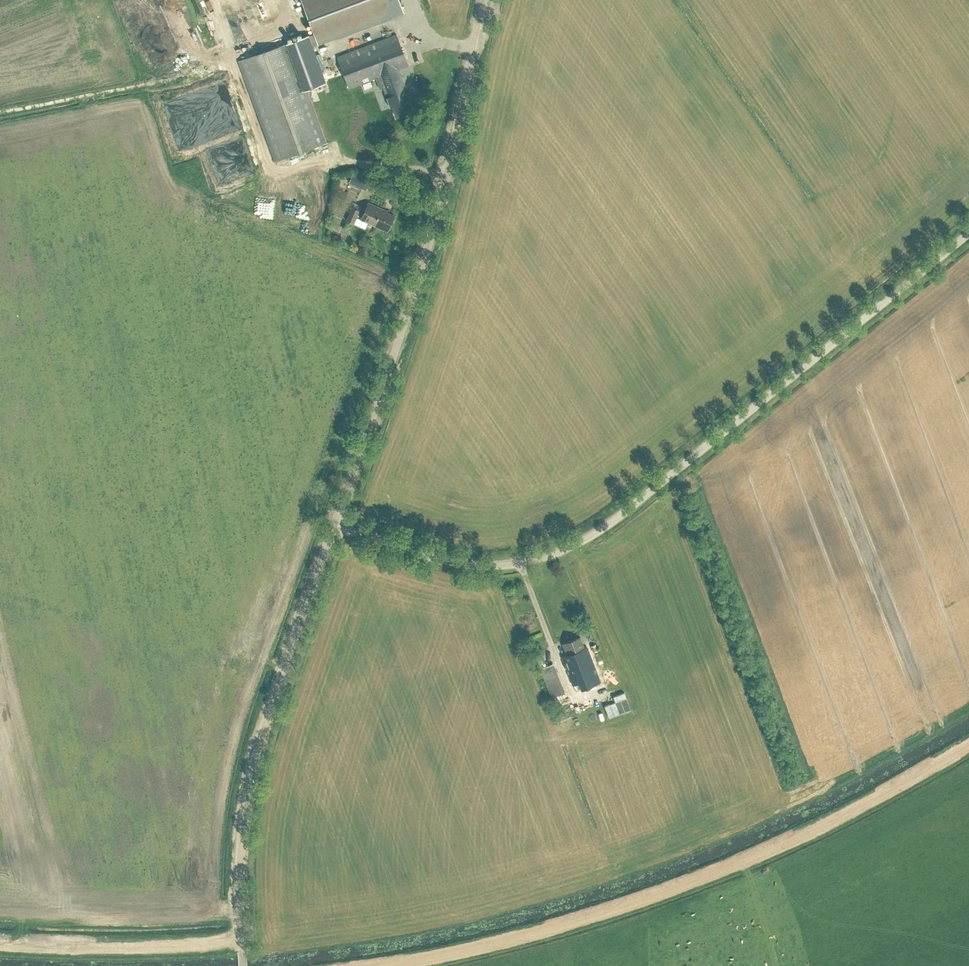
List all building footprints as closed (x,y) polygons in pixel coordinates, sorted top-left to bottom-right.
[(311,26),(314,33),(318,44),(319,44),(402,13),(403,12),(399,0),(301,0),(311,26)] [(340,91),(379,76),(383,86),(382,86),(386,97),(387,98),(386,99),(388,104),(390,105),(391,106),(393,105),(397,116),(412,110),(408,100),(411,99),(399,69),(408,65),(396,33),(337,55),(344,73),(338,75),(336,71),(325,75),(333,96),(341,93),(340,91)] [(291,41),(239,60),(275,160),(326,142),(307,89),(326,82),(321,69),(315,54),(314,49),(312,46),(308,35),(291,41)] [(343,96),(346,105),(356,102),(353,93),(343,96)] [(215,161),(219,176),(244,168),(238,152),(231,154),(228,144),(207,151),(210,163),(215,161)] [(387,231),(394,216),(381,210),(381,209),(369,204),(362,220),(387,231)] [(353,222),(359,210),(352,207),(347,219),(353,222)] [(566,656),(561,658),(562,660),(566,659),(576,655),(577,658),(588,653),(586,648),(584,649),(580,637),(562,644),(566,656)] [(566,659),(562,660),(575,691),(599,681),(588,653),(577,658),(576,655),(566,659)] [(564,711),(549,665),(539,668),(554,714),(564,711)] [(615,701),(604,705),(608,717),(630,709),(626,697),(624,692),(613,696),(615,701)]
